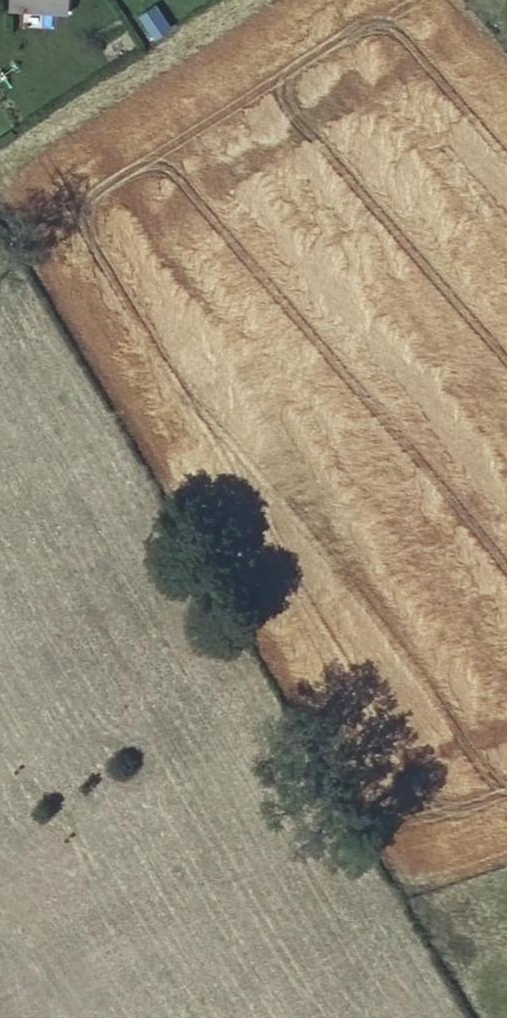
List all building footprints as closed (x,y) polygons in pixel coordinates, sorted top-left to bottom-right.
[(8,9),(72,15),(73,0),(9,0),(8,9)] [(137,16),(154,40),(173,27),(158,3),(137,16)] [(25,12),(24,25),(53,26),(54,14),(25,12)]
